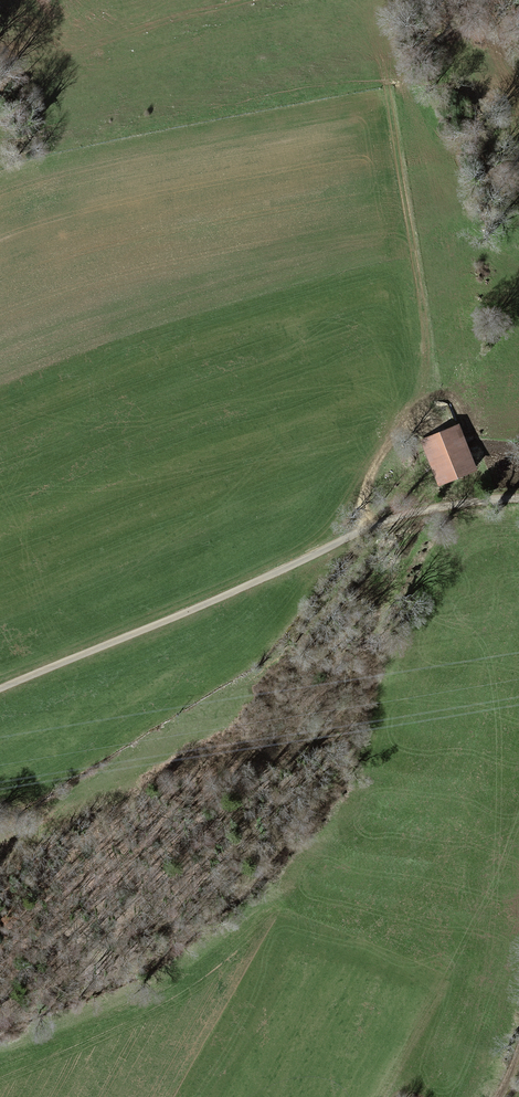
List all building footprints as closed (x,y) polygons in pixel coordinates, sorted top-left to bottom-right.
[(458,425),(420,440),(439,487),(477,471),(458,425)]
